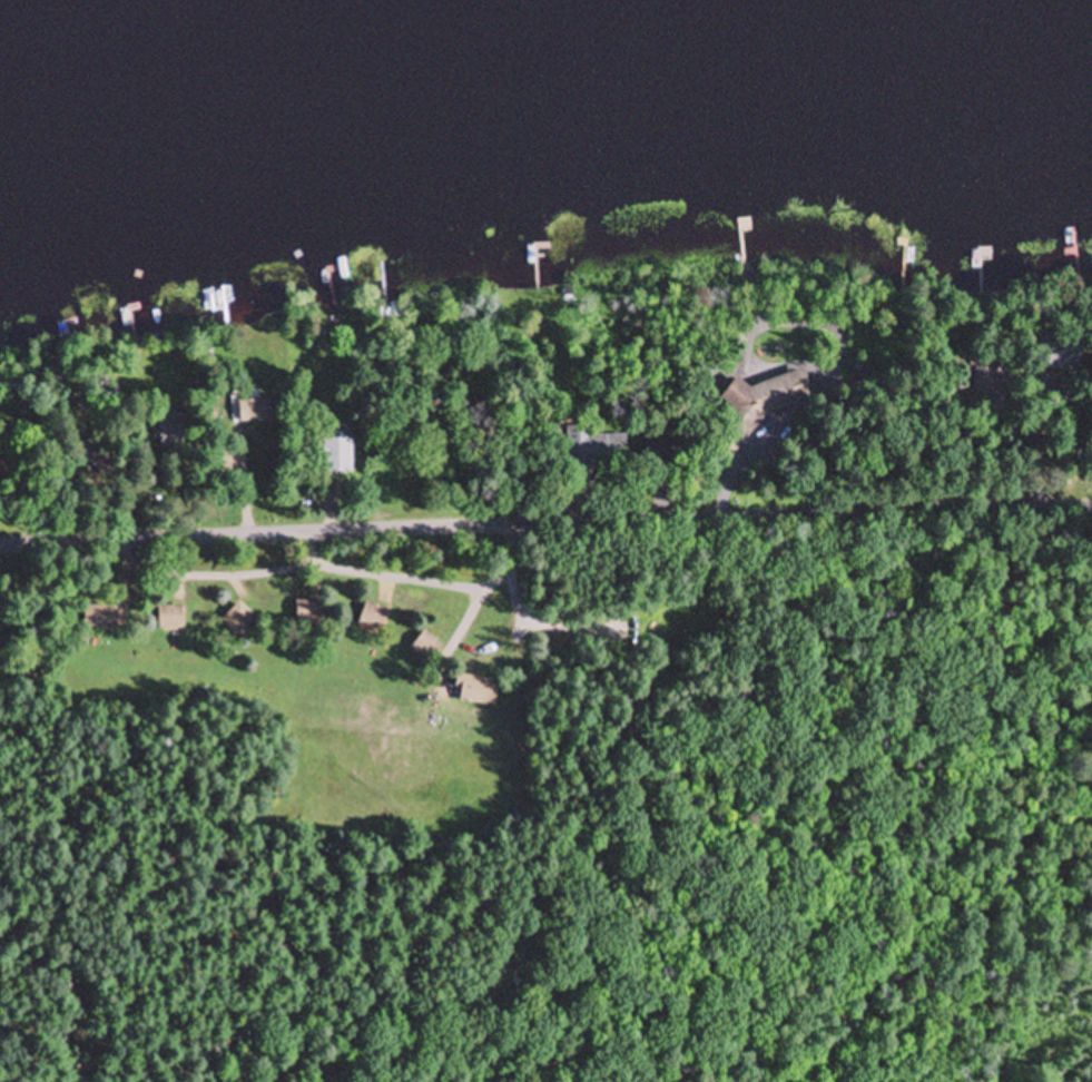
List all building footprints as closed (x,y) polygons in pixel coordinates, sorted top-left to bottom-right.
[(1044,371),(1083,368),(1081,341),(1043,344),(1044,371)] [(785,409),(814,401),(806,371),(745,388),(744,385),(721,392),(736,447),(791,432),(785,409)] [(271,400),(237,400),(237,422),(271,422),(271,400)] [(567,471),(592,471),(592,460),(627,460),(626,430),(567,431),(567,471)] [(323,475),(353,475),(353,435),(323,435),(323,475)] [(667,469),(673,446),(648,440),(643,463),(667,469)] [(322,601),(297,601),(297,626),(322,626),(322,601)] [(222,621),(241,641),(260,622),(240,603),(222,621)] [(390,609),(366,603),(358,629),(382,636),(390,609)] [(83,630),(124,630),(124,604),(83,604),(83,630)] [(159,607),(159,632),(184,632),(184,607),(159,607)] [(443,646),(425,632),(410,651),(428,665),(443,646)] [(457,704),(498,704),(498,679),(457,679),(457,704)]
